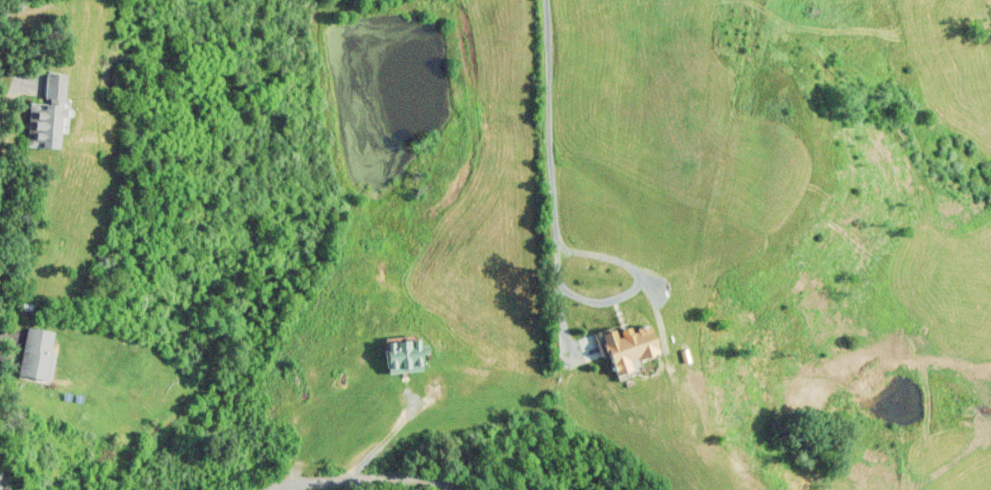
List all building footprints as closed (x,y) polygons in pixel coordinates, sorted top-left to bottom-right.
[(62,149),(64,74),(45,73),(44,103),(29,103),(27,148),(62,149)]
